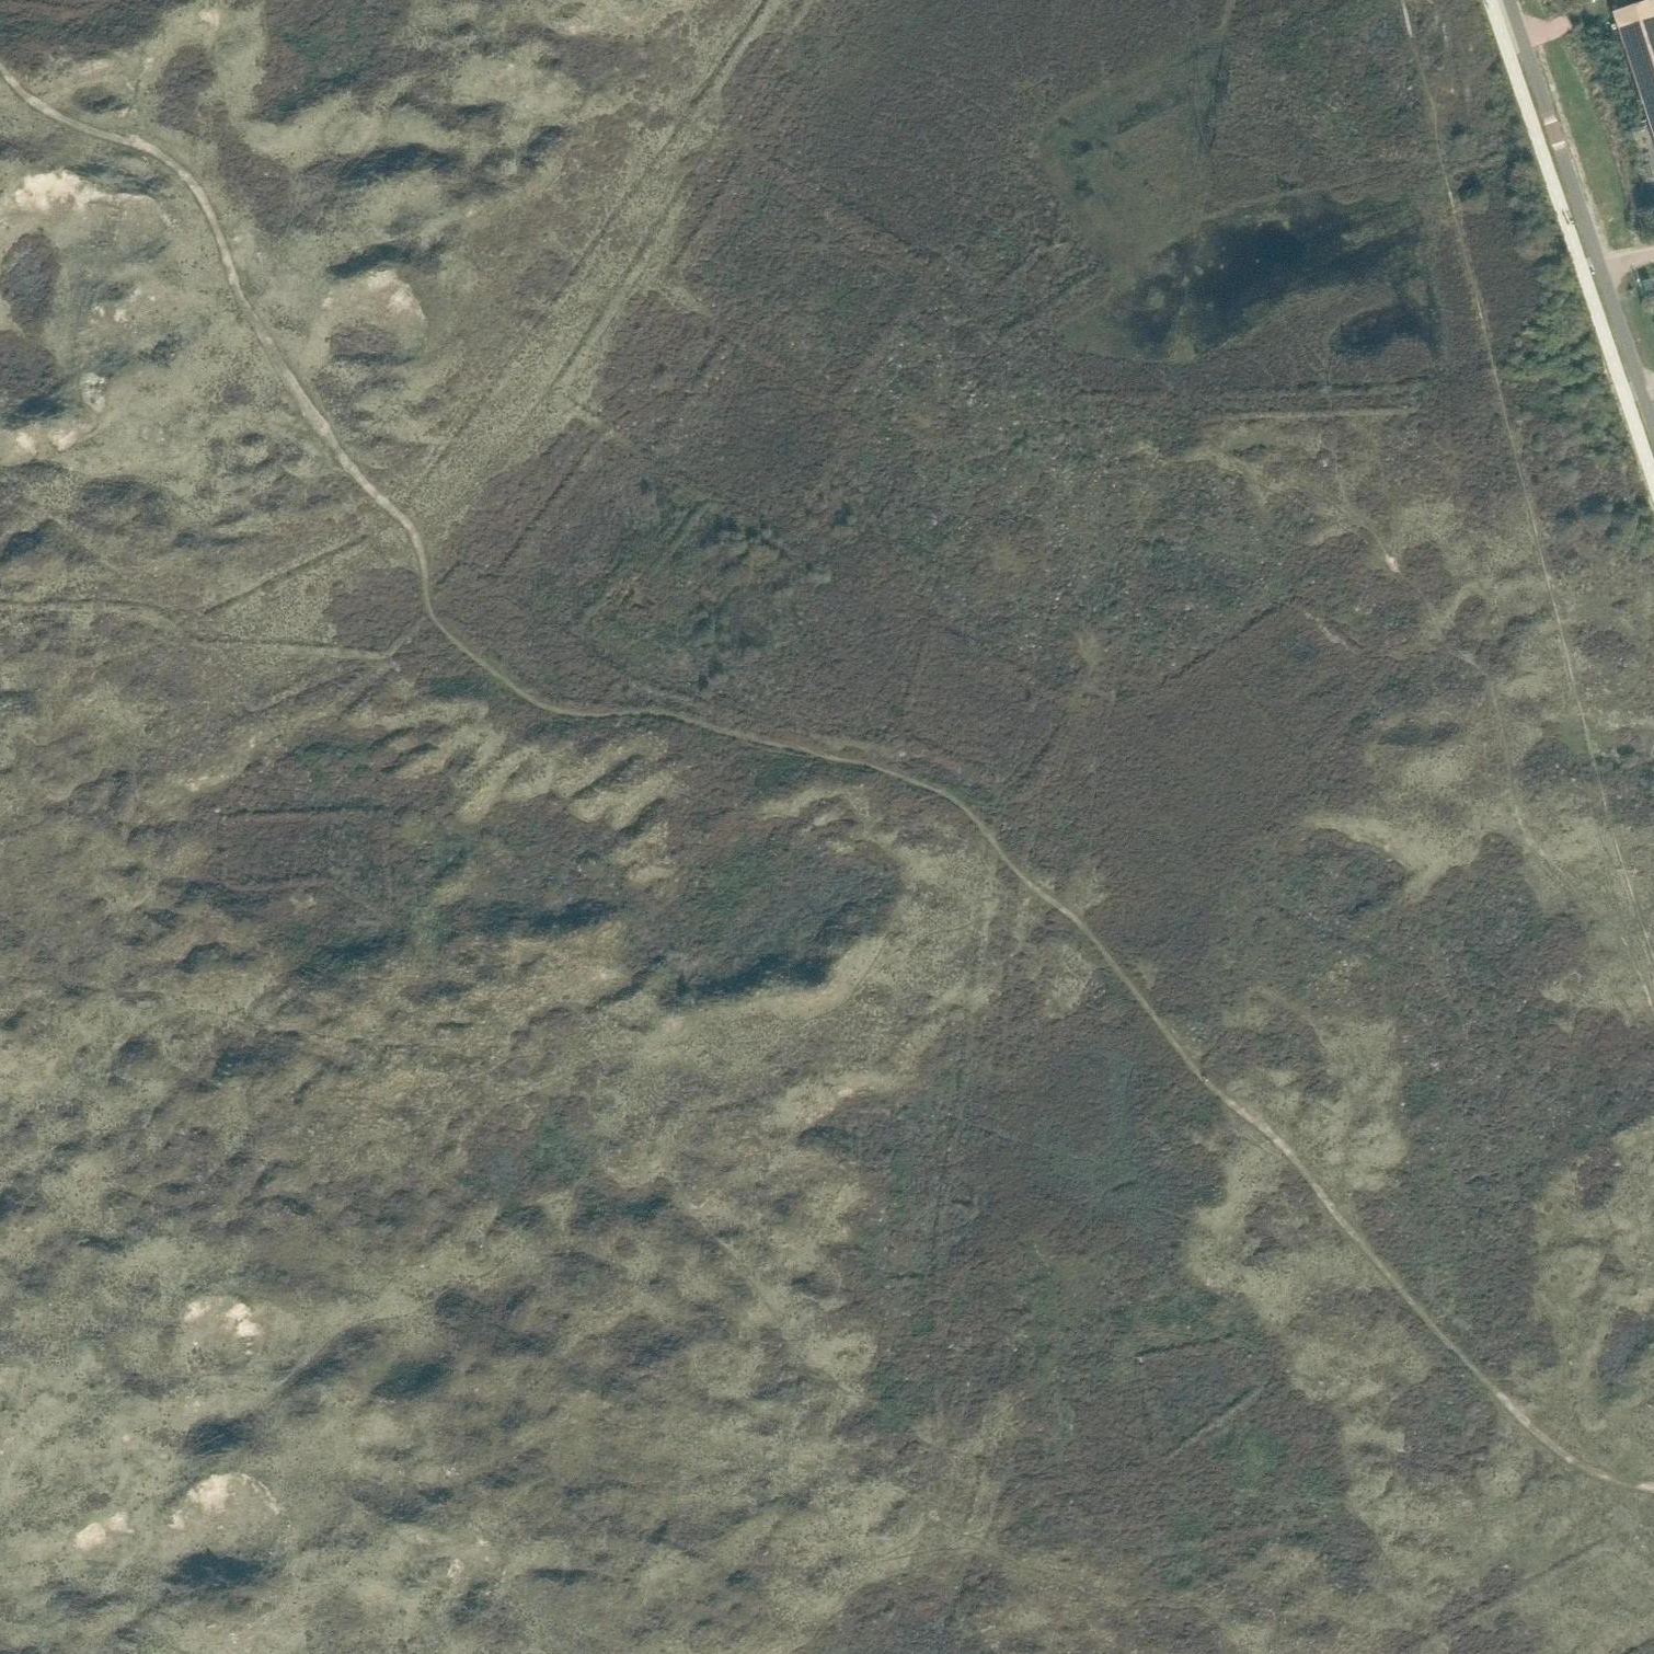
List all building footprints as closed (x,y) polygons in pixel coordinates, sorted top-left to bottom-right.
[(1614,15),(1653,138),(1653,2),(1614,15)]
